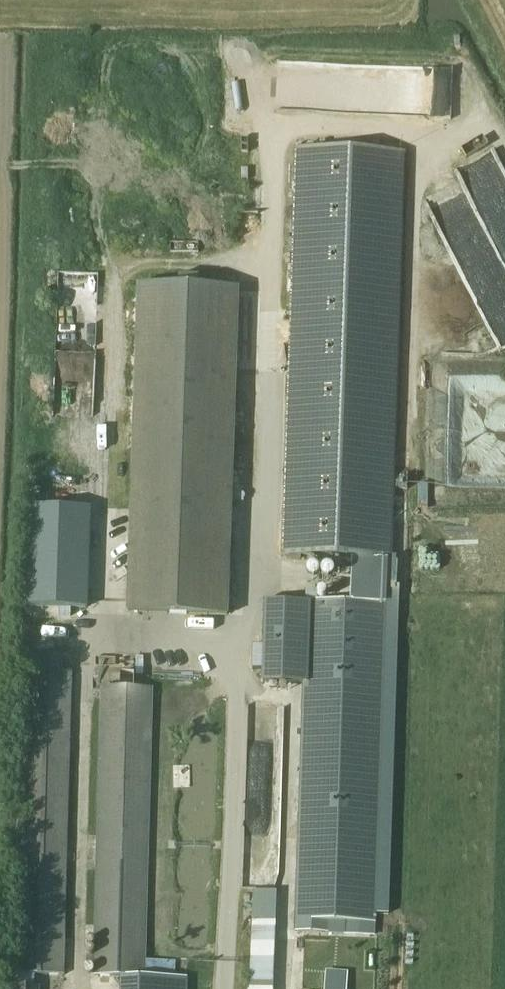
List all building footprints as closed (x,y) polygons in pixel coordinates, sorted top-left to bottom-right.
[(450,113),(451,66),(277,61),(276,108),(450,113)] [(282,555),(391,559),(404,153),(296,149),(282,555)] [(226,614),(236,287),(197,286),(198,276),(176,275),(176,286),(137,285),(128,612),(226,614)] [(494,345),(504,341),(504,288),(476,299),(494,345)] [(448,374),(447,406),(457,407),(457,392),(504,394),(504,376),(448,374)] [(86,608),(89,508),(29,506),(26,606),(86,608)] [(385,603),(310,601),(264,600),(261,683),(302,683),(295,920),(294,931),(329,933),(329,921),(345,921),(373,922),(376,922),(385,603)] [(64,975),(73,656),(24,655),(14,973),(64,975)] [(152,688),(102,686),(94,976),(120,976),(119,988),(187,988),(187,977),(145,976),(152,688)] [(276,860),(251,861),(252,878),(277,877),(276,860)] [(277,891),(252,891),(248,988),(273,988),(277,891)] [(345,921),(345,934),(374,935),(374,922),(373,922),(345,921)] [(347,978),(326,976),(325,988),(346,988),(347,978)]
